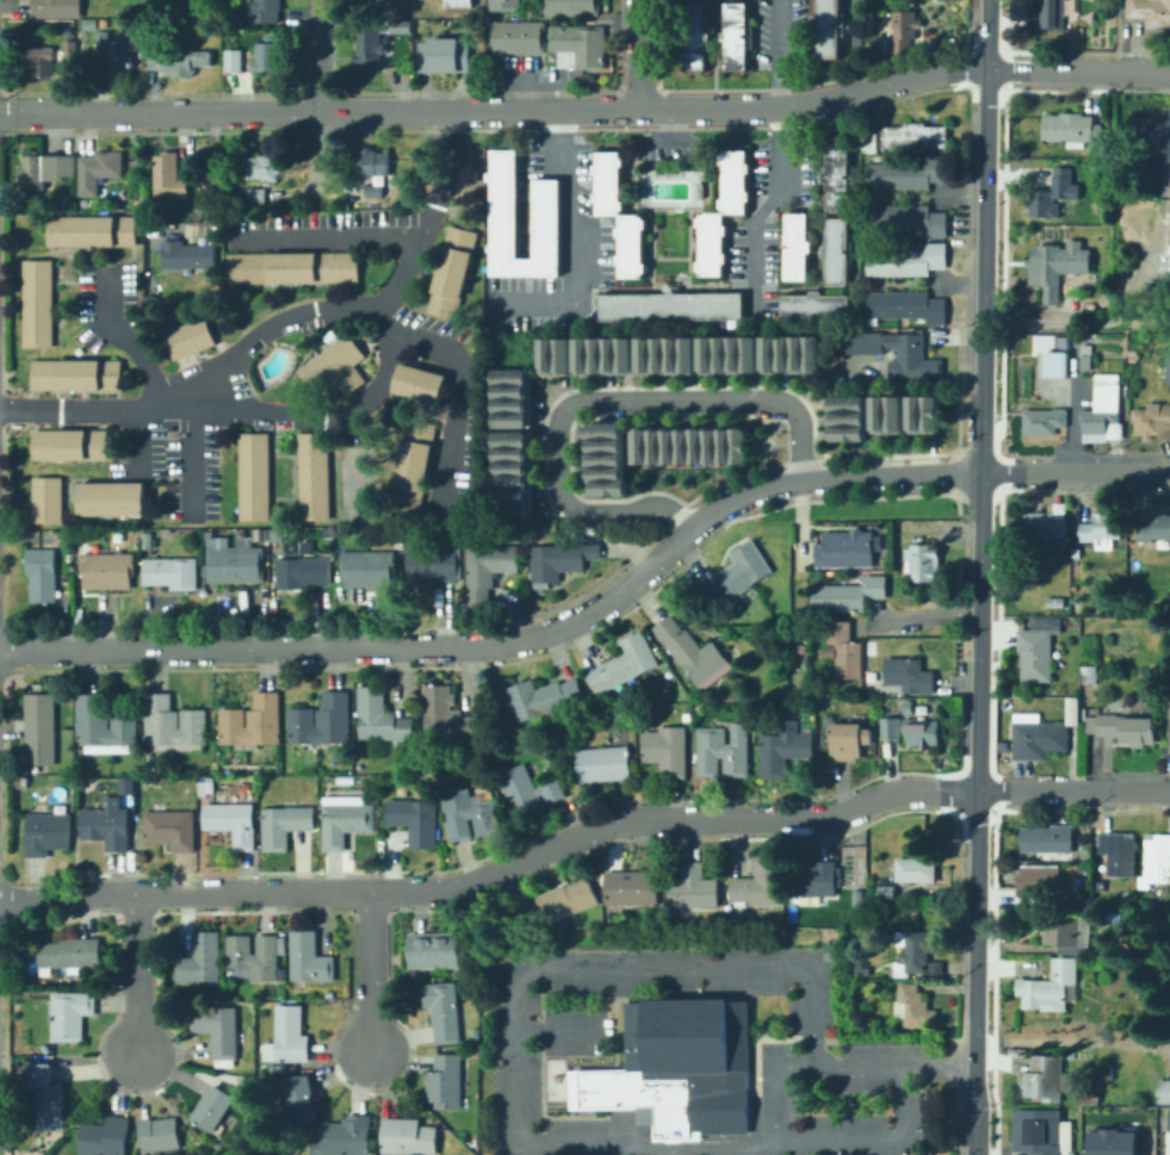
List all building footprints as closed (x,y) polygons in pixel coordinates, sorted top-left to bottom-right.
[(33,18),(33,0),(82,0),(82,18),(33,18)] [(253,13),(253,0),(281,0),(281,11),(279,11),(279,25),(258,25),(258,13),(253,13)] [(489,7),(489,0),(521,0),(521,8),(489,7)] [(541,14),(541,0),(596,0),(596,14),(541,14)] [(816,19),(816,0),(839,0),(838,56),(816,56),(816,27),(812,27),(812,19),(816,19)] [(1036,5),(1036,0),(1066,0),(1065,30),(1040,29),(1040,5),(1036,5)] [(1121,11),(1121,0),(1169,0),(1169,30),(1146,30),(1146,19),(1127,18),(1126,11),(1121,11)] [(747,68),(723,68),(724,39),(720,39),(720,30),(724,30),(724,1),(747,1),(747,68)] [(682,2),(705,2),(705,30),(708,30),(708,39),(705,39),(706,69),(682,69),(682,2)] [(917,29),(916,41),(911,41),(912,54),(881,54),(881,38),(894,38),(894,12),(916,12),(916,20),(923,20),(923,29),(917,29)] [(109,27),(99,27),(99,19),(109,19),(109,27)] [(391,19),(391,24),(388,24),(388,32),(409,32),(409,20),(391,19)] [(543,52),(489,51),(490,19),(544,20),(543,52)] [(603,67),(574,67),(556,67),(556,51),(549,51),(547,26),(603,25),(603,67)] [(75,26),(75,36),(66,36),(66,26),(75,26)] [(379,27),(380,44),(384,44),(384,54),(380,54),(380,72),(358,72),(358,63),(355,63),(355,55),(358,55),(358,29),(379,27)] [(131,55),(131,74),(125,74),(125,77),(109,77),(109,50),(98,50),(98,32),(110,32),(110,42),(132,41),(131,55)] [(460,38),(460,43),(470,43),(470,72),(420,72),(420,43),(431,43),(431,38),(460,38)] [(78,41),(78,60),(66,60),(66,41),(78,41)] [(279,43),(279,54),(281,54),(281,62),(278,62),(279,72),(253,72),(253,61),(256,61),(256,44),(279,43)] [(54,48),(54,76),(31,76),(31,74),(19,75),(19,68),(14,68),(14,51),(19,51),(19,48),(54,48)] [(212,51),(212,66),(196,66),(196,76),(174,76),(174,73),(165,73),(165,68),(150,68),(150,48),(165,48),(165,51),(212,51)] [(242,50),(242,72),(225,72),(225,50),(242,50)] [(1083,113),(1083,116),(1095,117),(1094,143),(1084,142),(1084,149),(1066,149),(1066,142),(1042,141),(1044,116),(1060,116),(1060,113),(1083,113)] [(1133,118),(1169,119),(1169,162),(1149,161),(1150,148),(1132,148),(1133,118)] [(945,145),(879,145),(880,125),(900,125),(900,122),(922,122),(922,125),(945,126),(945,145)] [(847,209),(824,209),(824,180),(821,180),(822,170),(824,170),(824,142),(848,142),(847,209)] [(372,150),(378,150),(378,153),(391,153),(391,175),(374,175),(374,178),(372,178),(372,179),(367,179),(367,178),(360,178),(360,169),(358,169),(355,168),(355,164),(358,162),(359,151),(365,151),(365,148),(372,148),(372,150)] [(559,178),(558,277),(489,277),(489,179),(490,148),(515,148),(515,178),(515,257),(532,257),(532,178),(559,178)] [(745,148),(745,161),(748,161),(748,170),(745,170),(744,188),(748,188),(747,199),(744,199),(744,211),(720,211),(720,206),(718,206),(718,195),(720,197),(722,162),(718,162),(718,153),(722,153),(722,149),(723,149),(723,148),(745,148)] [(595,213),(595,201),(593,201),(593,191),(595,191),(595,173),(593,173),(593,163),(595,163),(595,150),(619,151),(619,155),(621,155),(621,166),(619,166),(618,200),(623,200),(623,210),(619,210),(619,213),(618,213),(618,215),(595,213)] [(124,151),(124,178),(100,178),(100,197),(80,197),(80,156),(97,156),(97,151),(124,151)] [(179,153),(180,176),(190,176),(190,198),(155,198),(155,156),(162,156),(162,153),(179,153)] [(279,155),(279,166),(283,168),(283,172),(280,174),(279,181),(271,181),(271,185),(266,185),(266,181),(264,181),(264,180),(248,180),(247,157),(260,157),(259,155),(266,155),(266,153),(272,153),(272,155),(279,155)] [(866,188),(866,161),(924,161),(924,154),(947,154),(947,181),(928,181),(928,188),(866,188)] [(78,157),(78,175),(64,176),(66,180),(45,181),(45,190),(30,191),(30,188),(21,188),(20,164),(24,164),(24,156),(45,155),(45,157),(78,157)] [(1079,185),(1079,200),(1054,199),(1054,204),(1060,204),(1060,218),(1029,218),(1029,207),(1026,207),(1026,200),(1029,200),(1029,191),(1054,191),(1054,168),(1072,168),(1072,185),(1079,185)] [(384,185),(384,197),(366,198),(366,186),(384,185)] [(267,210),(248,210),(248,188),(267,188),(267,200),(267,210)] [(140,200),(140,211),(129,211),(129,201),(140,200)] [(866,204),(928,204),(928,210),(946,210),(946,236),(926,236),(926,229),(866,229),(866,204)] [(723,211),(722,224),(725,224),(724,234),(722,234),(722,252),(724,252),(724,262),(722,262),(720,274),(698,274),(698,269),(694,269),(694,260),(698,260),(699,225),(694,225),(695,216),(699,216),(699,212),(700,212),(700,211),(723,211)] [(784,211),(806,211),(806,240),(810,240),(810,252),(806,252),(805,280),(782,279),(784,211)] [(617,277),(617,263),(614,263),(614,254),(618,254),(618,236),(614,236),(614,226),(618,226),(618,213),(640,213),(640,218),(644,218),(644,228),(640,228),(640,262),(645,262),(644,272),(640,272),(640,277),(617,277)] [(45,244),(45,215),(137,215),(137,244),(45,244)] [(847,284),(823,284),(824,255),(821,255),(821,246),(824,246),(824,217),(847,217),(847,284)] [(447,223),(477,231),(454,318),(425,311),(447,223)] [(1102,235),(1102,228),(1110,226),(1112,235),(1102,235)] [(1089,248),(1089,273),(1060,273),(1060,304),(1042,304),(1042,285),(1029,285),(1029,268),(1026,268),(1026,259),(1033,259),(1033,247),(1036,247),(1036,244),(1060,246),(1060,248),(1066,248),(1067,240),(1082,241),(1082,248),(1089,248)] [(216,244),(216,268),(163,269),(163,248),(161,248),(161,241),(184,241),(185,246),(216,244)] [(866,274),(866,248),(924,248),(924,241),(946,241),(946,267),(928,267),(928,274),(866,274)] [(357,280),(225,281),(225,252),(357,250),(357,280)] [(50,344),(21,344),(21,259),(51,259),(50,344)] [(780,317),(780,294),(809,294),(809,290),(821,290),(821,294),(849,294),(849,317),(780,317)] [(599,293),(744,291),(744,319),(599,321),(599,293)] [(865,291),(927,291),(927,297),(945,297),(945,323),(865,323),(865,291)] [(215,343),(172,359),(161,331),(204,315),(215,343)] [(296,370),(346,331),(364,355),(353,362),(365,380),(345,396),(332,378),(312,392),(296,370)] [(926,334),(926,360),(943,359),(943,375),(891,375),(891,360),(898,360),(898,348),(884,348),(884,354),(844,354),(844,333),(884,333),(884,334),(926,334)] [(761,335),(819,334),(819,368),(819,370),(818,370),(817,371),(817,372),(764,372),(763,372),(763,371),(762,370),(761,368),(761,335)] [(698,336),(756,335),(756,370),(756,371),(754,371),(754,372),(754,373),(701,373),(700,373),(699,372),(698,371),(698,370),(698,336)] [(541,374),(540,374),(540,373),(539,372),(539,371),(538,337),(540,337),(570,336),(570,371),(569,372),(568,372),(568,373),(567,374),(541,374)] [(572,337),(632,336),(632,370),(632,371),(632,372),(630,372),(630,373),(629,373),(576,374),(575,374),(575,373),(574,372),(574,371),(572,337)] [(636,336),(694,336),(695,370),(694,371),(693,372),(692,372),(692,373),(639,374),(638,373),(638,372),(637,371),(636,370),(636,336)] [(1092,346),(1092,370),(1082,370),(1083,344),(1092,346)] [(1069,352),(1069,377),(1047,377),(1048,353),(1069,352)] [(1129,353),(1138,353),(1138,362),(1129,362),(1129,353)] [(119,359),(119,387),(31,387),(31,359),(119,359)] [(398,361),(445,373),(438,403),(391,391),(398,361)] [(494,427),(493,367),(526,367),(527,367),(528,368),(528,370),(530,370),(530,371),(531,423),(530,424),(528,424),(528,426),(526,427),(494,427)] [(1123,389),(1123,396),(1120,396),(1120,423),(1123,424),(1122,435),(1083,435),(1083,422),(1081,422),(1081,411),(1095,411),(1095,384),(1120,385),(1120,389),(1123,389)] [(865,395),(866,435),(862,440),(831,440),(828,436),(828,396),(865,395)] [(869,395),(903,395),(903,429),(899,433),(872,433),(869,429),(869,395)] [(905,395),(939,395),(939,429),(936,431),(908,433),(905,429),(905,395)] [(1169,405),(1169,442),(1143,441),(1143,434),(1137,434),(1137,422),(1134,422),(1134,410),(1149,410),(1149,400),(1160,400),(1160,396),(1169,396),(1169,405)] [(1067,409),(1067,428),(1057,428),(1057,436),(1023,436),(1023,410),(1067,409)] [(435,423),(420,510),(390,504),(406,418),(435,423)] [(589,495),(589,482),(587,479),(586,422),(620,421),(621,421),(621,422),(621,423),(623,424),(624,424),(624,477),(626,477),(626,491),(626,492),(625,492),(624,493),(623,495),(589,495)] [(632,461),(632,427),(747,427),(747,462),(632,461)] [(31,428),(105,429),(105,459),(31,459),(31,428)] [(530,515),(530,516),(528,516),(527,517),(526,518),(493,518),(494,486),(493,430),(527,430),(528,431),(528,433),(530,433),(531,434),(531,484),(530,515)] [(237,431),(268,431),(267,518),(237,518),(237,431)] [(297,431),(327,431),(328,518),(298,520),(297,431)] [(30,476),(61,476),(61,521),(30,521),(30,476)] [(78,482),(143,482),(143,514),(78,514),(78,482)] [(1066,503),(1066,538),(1054,538),(1053,547),(1035,546),(1036,534),(1024,534),(1026,509),(1042,510),(1042,513),(1054,513),(1054,503),(1066,503)] [(1123,528),(1123,539),(1114,539),(1114,551),(1096,549),(1096,542),(1079,542),(1081,513),(1110,514),(1110,515),(1122,515),(1122,528),(1123,528)] [(1168,515),(1169,515),(1169,539),(1153,539),(1153,542),(1137,542),(1137,522),(1152,522),(1152,514),(1168,513),(1168,515)] [(266,528),(266,539),(253,539),(253,528),(266,528)] [(140,530),(150,530),(150,547),(141,547),(140,530)] [(817,566),(817,530),(875,530),(875,565),(817,566)] [(235,546),(235,535),(250,535),(250,546),(261,546),(261,582),(235,582),(235,546)] [(227,546),(235,546),(235,582),(205,582),(204,536),(227,536),(227,546)] [(268,536),(277,536),(278,549),(268,549),(268,536)] [(281,539),(290,538),(292,547),(283,548),(281,539)] [(753,585),(716,609),(704,590),(718,580),(716,576),(736,563),(730,553),(754,539),(774,572),(753,585)] [(301,540),(309,540),(309,552),(301,552),(301,540)] [(403,545),(431,545),(431,580),(403,580),(403,545)] [(431,545),(459,545),(459,579),(431,580),(431,545)] [(465,571),(465,545),(516,545),(516,571),(491,571),(465,571)] [(603,545),(603,560),(586,560),(586,572),(562,572),(562,583),(532,583),(532,546),(559,546),(559,545),(603,545)] [(939,546),(939,583),(911,583),(912,578),(906,578),(906,549),(911,549),(911,546),(939,546)] [(52,575),(26,575),(23,575),(23,548),(52,547),(52,575)] [(1081,548),(1081,558),(1072,558),(1072,548),(1081,548)] [(392,549),(392,573),(390,573),(390,585),(366,585),(366,551),(392,549)] [(339,551),(339,575),(342,575),(342,585),(366,585),(366,551),(339,551)] [(131,552),(131,576),(129,576),(129,588),(105,588),(105,553),(131,552)] [(78,553),(78,577),(81,577),(81,588),(105,588),(105,553),(78,553)] [(168,584),(140,584),(140,558),(168,557),(168,584)] [(168,584),(168,589),(194,589),(194,557),(168,557),(168,584)] [(274,558),(299,557),(299,584),(299,588),(274,588),(274,558)] [(299,557),(327,557),(328,583),(299,584),(299,557)] [(465,604),(465,571),(491,571),(491,588),(487,588),(487,604),(465,604)] [(883,572),(884,576),(887,576),(887,578),(897,578),(897,595),(887,595),(887,600),(867,600),(867,613),(812,613),(812,585),(863,585),(865,576),(872,576),(872,572),(883,572)] [(52,575),(54,602),(27,602),(26,575),(52,575)] [(1064,602),(1064,610),(1045,610),(1045,602),(1064,602)] [(650,627),(669,613),(682,629),(685,627),(700,647),(679,664),(650,627)] [(863,642),(863,679),(835,679),(836,645),(829,645),(829,622),(852,622),(852,642),(863,642)] [(1059,623),(1059,633),(1053,633),(1053,683),(1021,683),(1021,653),(1019,653),(1019,631),(1036,631),(1036,623),(1059,623)] [(661,665),(599,696),(588,673),(603,666),(602,664),(625,653),(619,641),(644,629),(661,665)] [(679,664),(700,690),(730,666),(710,640),(700,647),(679,664)] [(935,671),(935,695),(921,694),(903,694),(903,685),(885,685),(885,658),(905,658),(923,659),(923,671),(935,671)] [(1098,666),(1098,684),(1082,684),(1082,666),(1098,666)] [(578,678),(586,701),(519,725),(506,689),(533,679),(537,689),(561,681),(561,684),(578,678)] [(457,694),(457,706),(452,706),(452,710),(463,710),(463,718),(481,718),(481,738),(426,739),(425,685),(452,685),(451,694),(457,694)] [(414,719),(414,740),(395,741),(395,745),(379,745),(379,739),(359,739),(359,687),(385,687),(386,712),(397,712),(396,719),(414,719)] [(351,691),(351,744),(290,744),(290,708),(316,708),(316,726),(317,726),(317,710),(324,710),(323,691),(351,691)] [(51,693),(52,728),(23,728),(23,693),(51,693)] [(180,728),(181,728),(181,710),(208,710),(208,745),(202,745),(202,751),(151,751),(151,745),(147,745),(146,694),(173,693),(173,712),(180,712),(180,728)] [(281,693),(281,745),(259,745),(260,750),(236,751),(236,744),(221,744),(221,709),(247,709),(247,727),(248,727),(248,710),(255,710),(255,693),(281,693)] [(110,728),(112,728),(112,710),(138,710),(138,746),(76,746),(78,694),(105,694),(105,712),(110,712),(110,728)] [(1078,698),(1078,720),(1070,720),(1070,698),(1078,698)] [(912,701),(912,712),(904,712),(904,701),(912,701)] [(1069,722),(1069,752),(1046,752),(1046,760),(1014,759),(1014,714),(1040,714),(1040,722),(1069,722)] [(1134,714),(1134,719),(1154,719),(1156,744),(1144,744),(1144,746),(1131,746),(1131,743),(1121,743),(1121,735),(1097,737),(1097,733),(1085,734),(1085,718),(1096,716),(1096,715),(1134,714)] [(940,721),(940,746),(931,746),(931,749),(921,749),(921,745),(905,745),(905,735),(900,737),(900,739),(881,739),(881,718),(920,719),(920,721),(940,721)] [(815,734),(813,758),(788,758),(788,780),(762,780),(762,735),(781,735),(781,720),(799,720),(799,734),(815,734)] [(750,724),(750,777),(725,777),(725,758),(720,758),(720,777),(699,777),(699,728),(726,728),(726,744),(732,744),(732,724),(750,724)] [(874,729),(874,744),(863,744),(863,758),(856,758),(856,762),(831,760),(832,724),(863,725),(863,729),(874,729)] [(688,727),(688,780),(662,780),(662,763),(644,763),(644,732),(661,732),(661,727),(688,727)] [(52,728),(52,763),(23,763),(23,728),(52,728)] [(632,780),(580,784),(577,750),(630,745),(632,780)] [(534,763),(541,776),(534,780),(537,788),(540,787),(539,784),(558,776),(568,796),(549,806),(544,794),(540,796),(547,812),(520,824),(499,775),(526,763),(527,766),(534,763)] [(206,794),(206,782),(216,781),(216,793),(206,794)] [(470,788),(472,795),(483,793),(485,801),(495,799),(502,833),(478,838),(475,818),(469,819),(473,838),(452,843),(442,794),(470,788)] [(437,801),(437,849),(409,849),(409,826),(389,826),(389,800),(413,800),(413,801),(437,801)] [(256,828),(256,852),(234,852),(234,831),(204,831),(204,805),(254,805),(254,828),(256,828)] [(377,805),(377,832),(346,832),(347,851),(324,851),(324,805),(377,805)] [(314,806),(315,831),(289,831),(290,852),(265,852),(264,808),(283,807),(314,806)] [(130,808),(130,852),(106,853),(106,840),(82,840),(81,808),(130,808)] [(194,812),(196,852),(173,852),(173,844),(144,844),(144,812),(194,812)] [(72,815),(72,850),(49,850),(49,858),(27,858),(29,814),(72,815)] [(1073,826),(1072,853),(1021,851),(1022,827),(1053,828),(1053,826),(1073,826)] [(1137,834),(1135,878),(1108,877),(1109,852),(1100,852),(1101,833),(1137,834)] [(1145,836),(1169,836),(1169,882),(1145,882),(1145,836)] [(781,857),(781,905),(750,905),(750,901),(731,901),(731,878),(756,878),(756,857),(781,857)] [(936,859),(935,882),(897,881),(898,857),(936,859)] [(706,880),(718,880),(718,909),(669,908),(669,880),(683,881),(683,862),(706,862),(706,880)] [(837,862),(836,868),(842,868),(842,887),(837,887),(837,896),(823,896),(823,906),(811,906),(811,896),(790,896),(791,865),(801,865),(801,863),(815,863),(815,862),(837,862)] [(1060,865),(1060,894),(1038,894),(1038,913),(1016,913),(1016,876),(1017,876),(1017,874),(1021,874),(1022,865),(1060,865)] [(658,871),(658,906),(607,906),(606,871),(658,871)] [(589,877),(600,902),(550,925),(538,898),(567,886),(567,887),(589,877)] [(896,887),(896,900),(879,900),(879,887),(896,887)] [(848,923),(838,923),(840,909),(849,911),(848,923)] [(1077,957),(1059,956),(1060,945),(1046,944),(1046,932),(1042,932),(1042,920),(1047,920),(1047,914),(1092,917),(1091,946),(1087,946),(1087,957),(1077,957)] [(222,931),(221,982),(178,982),(178,957),(194,957),(194,931),(222,931)] [(335,956),(336,980),(292,981),(291,931),(317,931),(318,956),(335,956)] [(460,932),(460,968),(409,969),(408,934),(460,932)] [(942,933),(942,952),(929,952),(929,962),(945,963),(943,975),(924,974),(909,973),(909,977),(894,977),(896,962),(898,962),(899,952),(906,952),(906,946),(897,946),(897,932),(942,933)] [(470,943),(469,934),(479,933),(479,943),(470,943)] [(253,954),(258,954),(258,936),(279,936),(279,938),(286,938),(286,948),(279,948),(279,969),(286,969),(287,981),(250,981),(250,975),(235,975),(235,968),(229,968),(229,936),(253,936),(253,954)] [(101,939),(101,967),(41,968),(41,943),(62,943),(62,939),(101,939)] [(844,960),(825,961),(825,948),(843,946),(844,960)] [(17,962),(11,955),(18,950),(23,957),(17,962)] [(1077,957),(1077,1000),(1067,1000),(1067,1008),(1023,1007),(1023,996),(1019,995),(1019,979),(1050,980),(1050,957),(1077,957)] [(863,960),(863,968),(871,968),(871,975),(855,976),(855,961),(863,960)] [(457,982),(462,1043),(437,1045),(434,1006),(425,1007),(423,985),(457,982)] [(936,1010),(937,1025),(928,1025),(928,1027),(904,1027),(904,1002),(899,1002),(899,983),(918,983),(918,992),(923,992),(923,1001),(928,1001),(928,1010),(936,1010)] [(97,993),(97,1016),(83,1016),(83,1042),(52,1042),(51,993),(97,993)] [(730,1001),(750,1001),(753,1135),(693,1135),(693,1141),(682,1141),(682,1143),(668,1143),(668,1141),(655,1142),(654,1124),(639,1124),(639,1110),(571,1111),(571,1073),(627,1073),(626,1002),(645,1002),(645,1000),(730,999),(730,1001)] [(310,1035),(310,1062),(277,1062),(277,1060),(272,1060),(272,1049),(277,1049),(277,1005),(303,1006),(303,1035),(310,1035)] [(237,1007),(239,1060),(235,1060),(235,1068),(216,1068),(216,1061),(213,1061),(212,1032),(193,1033),(192,1006),(216,1006),(216,1008),(237,1007)] [(1129,1019),(1129,1029),(1118,1030),(1118,1019),(1129,1019)] [(470,1055),(470,1070),(462,1070),(462,1110),(435,1110),(435,1101),(428,1101),(428,1072),(437,1072),(437,1054),(470,1055)] [(471,1063),(471,1055),(479,1055),(479,1063),(471,1063)] [(1064,1056),(1063,1076),(1073,1076),(1072,1093),(1063,1092),(1063,1104),(1042,1103),(1042,1098),(1021,1097),(1022,1086),(1019,1086),(1020,1072),(1032,1072),(1033,1055),(1064,1056)] [(64,1085),(64,1129),(38,1129),(38,1100),(29,1100),(29,1086),(31,1086),(31,1063),(52,1063),(52,1085),(64,1085)] [(314,1095),(318,1119),(295,1124),(293,1112),(286,1113),(284,1099),(290,1098),(286,1080),(311,1075),(315,1094),(314,1095)] [(1156,1079),(1169,1078),(1169,1103),(1156,1103),(1156,1079)] [(237,1099),(215,1134),(192,1119),(216,1083),(237,1099)] [(1100,1093),(1100,1106),(1079,1105),(1079,1093),(1100,1093)] [(1060,1149),(1060,1154),(1011,1154),(1011,1151),(1015,1151),(1015,1136),(1017,1136),(1017,1110),(1061,1111),(1061,1122),(1072,1123),(1072,1149),(1060,1149)] [(378,1148),(378,1154),(314,1154),(314,1141),(323,1141),(323,1123),(343,1123),(345,1120),(348,1120),(348,1116),(372,1116),(371,1124),(371,1148),(378,1148)] [(131,1119),(127,1154),(80,1154),(83,1123),(107,1125),(109,1117),(131,1119)] [(153,1118),(154,1122),(178,1118),(182,1148),(144,1154),(140,1120),(153,1118)] [(438,1126),(438,1154),(383,1154),(384,1118),(420,1119),(420,1126),(438,1126)] [(1137,1130),(1137,1154),(1087,1154),(1087,1130),(1098,1130),(1098,1126),(1120,1126),(1120,1130),(1137,1130)]
